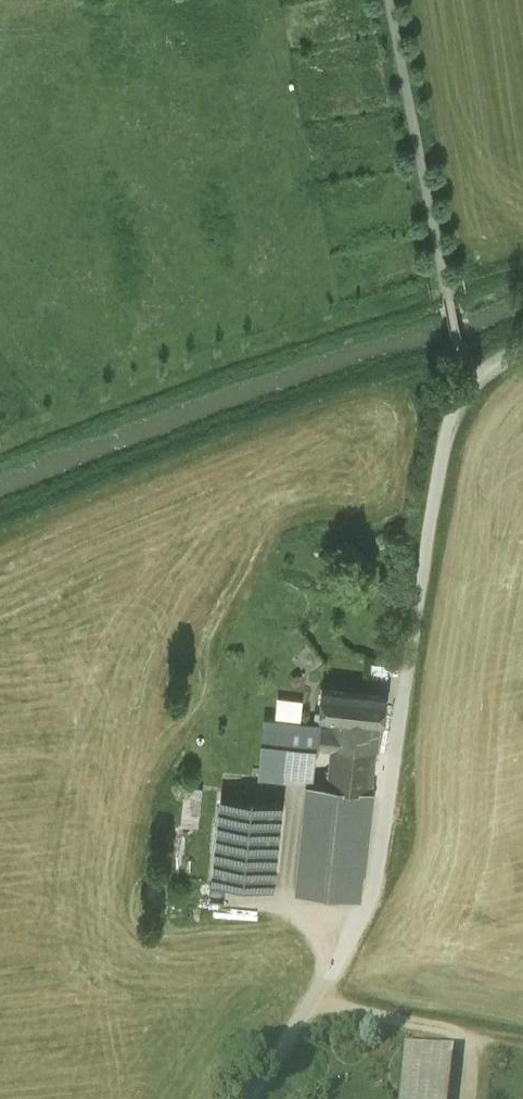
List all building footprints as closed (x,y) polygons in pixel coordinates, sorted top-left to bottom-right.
[(390,693),(326,685),(322,712),(334,714),(333,726),(329,761),(326,785),(369,790),(377,719),(387,720),(390,693)] [(333,726),(262,718),(255,779),(282,782),(287,746),(322,750),(321,760),(329,761),(333,726)] [(201,820),(203,780),(185,779),(183,819),(201,820)] [(326,785),(312,783),(299,886),(356,893),(369,790),(326,785)] [(283,795),(221,788),(212,876),(274,883),(283,795)] [(407,1046),(401,1098),(404,1098),(446,1098),(451,1052),(407,1046)]
